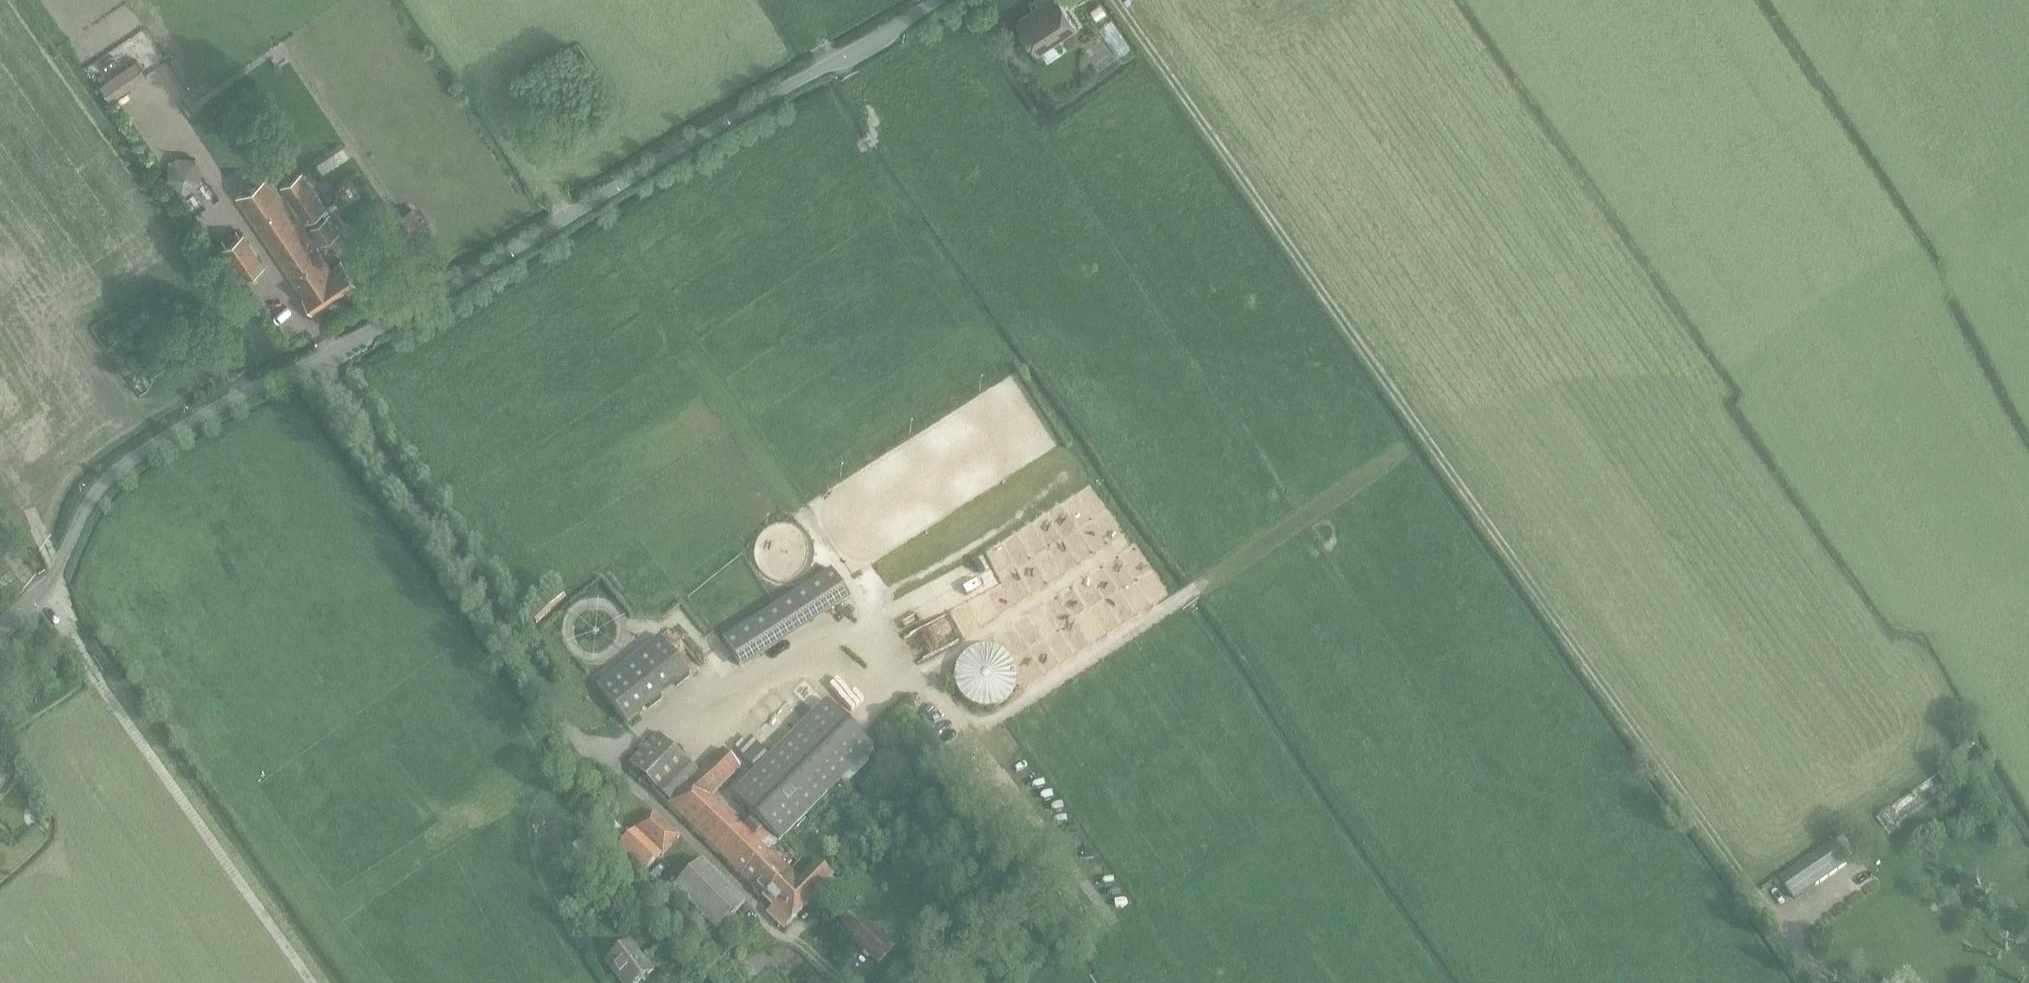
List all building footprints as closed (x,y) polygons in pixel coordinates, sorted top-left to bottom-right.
[(1051,44),(1076,28),(1058,1),(1046,9),(1044,6),(1016,23),(1034,51),(1049,41),(1051,44)] [(1100,3),(1090,10),(1096,19),(1106,12),(1100,3)] [(140,65),(104,90),(110,100),(147,74),(140,65)] [(340,202),(371,191),(355,147),(324,159),(340,202)] [(196,158),(174,158),(167,177),(182,191),(201,180),(196,158)] [(326,209),(300,171),(280,185),(284,190),(282,191),(305,225),(326,209)] [(313,310),(354,282),(343,266),(332,273),(267,176),(236,197),(313,310)] [(411,209),(398,217),(407,230),(419,221),(411,209)] [(328,217),(331,215),(328,212),(324,215),(326,218),(312,228),(323,244),(339,234),(328,217)] [(243,279),(264,264),(244,234),(222,248),(243,279)] [(743,672),(851,601),(831,570),(723,641),(743,672)] [(628,723),(691,673),(661,636),(598,686),(628,723)] [(1011,660),(1007,656),(1003,653),(999,650),(994,648),(989,647),(984,647),(979,648),(974,649),(969,652),(965,655),(961,658),(958,663),(956,668),(955,673),(954,678),(955,683),(956,688),(958,693),(961,697),(965,701),(969,704),(974,706),(979,708),(984,709),(990,708),(995,707),(1000,705),(1004,702),(1008,699),(1011,695),(1014,690),(1015,685),(1016,680),(1016,675),(1015,669),(1013,664),(1011,660)] [(575,681),(607,661),(601,651),(569,671),(575,681)] [(755,768),(731,792),(779,840),(873,748),(825,700),(767,756),(748,737),(736,749),(755,768)] [(657,732),(629,761),(655,785),(654,786),(670,803),(669,805),(743,877),(742,879),(753,891),(753,894),(759,899),(763,900),(774,911),(771,915),(786,930),(832,881),(816,866),(801,882),(768,851),(777,842),(753,818),(744,828),(711,796),(739,768),(723,750),(700,773),(683,756),(657,732)] [(644,875),(679,839),(653,813),(618,849),(644,875)] [(1795,901),(1849,863),(1834,842),(1780,880),(1795,901)] [(715,934),(744,905),(704,865),(675,894),(715,934)] [(879,964),(893,948),(854,912),(839,928),(879,964)] [(652,973),(643,960),(640,962),(629,948),(606,965),(620,982),(640,982),(650,976),(649,975),(652,973)]
